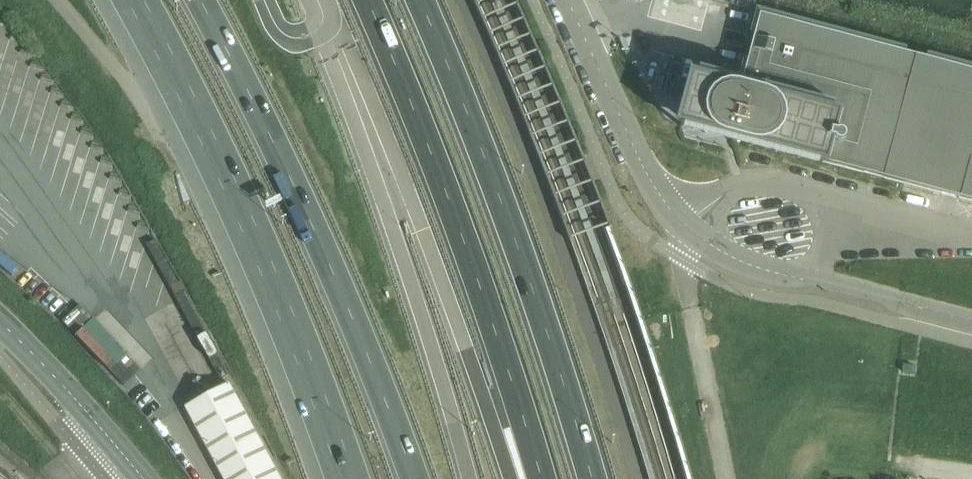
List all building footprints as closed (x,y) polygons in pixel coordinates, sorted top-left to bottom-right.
[(753,38),(740,87),(691,74),(677,125),(683,127),(683,126),(705,132),(704,134),(706,134),(706,133),(728,138),(727,140),(729,141),(730,139),(751,145),(750,146),(752,147),(753,145),(774,151),(774,152),(776,153),(776,151),(797,157),(797,158),(799,159),(799,157),(820,163),(820,164),(822,165),(822,163),(971,203),(971,72),(759,16),(753,38)] [(903,365),(902,373),(912,374),(913,366),(903,365)] [(224,478),(279,478),(228,384),(185,408),(224,478)]
